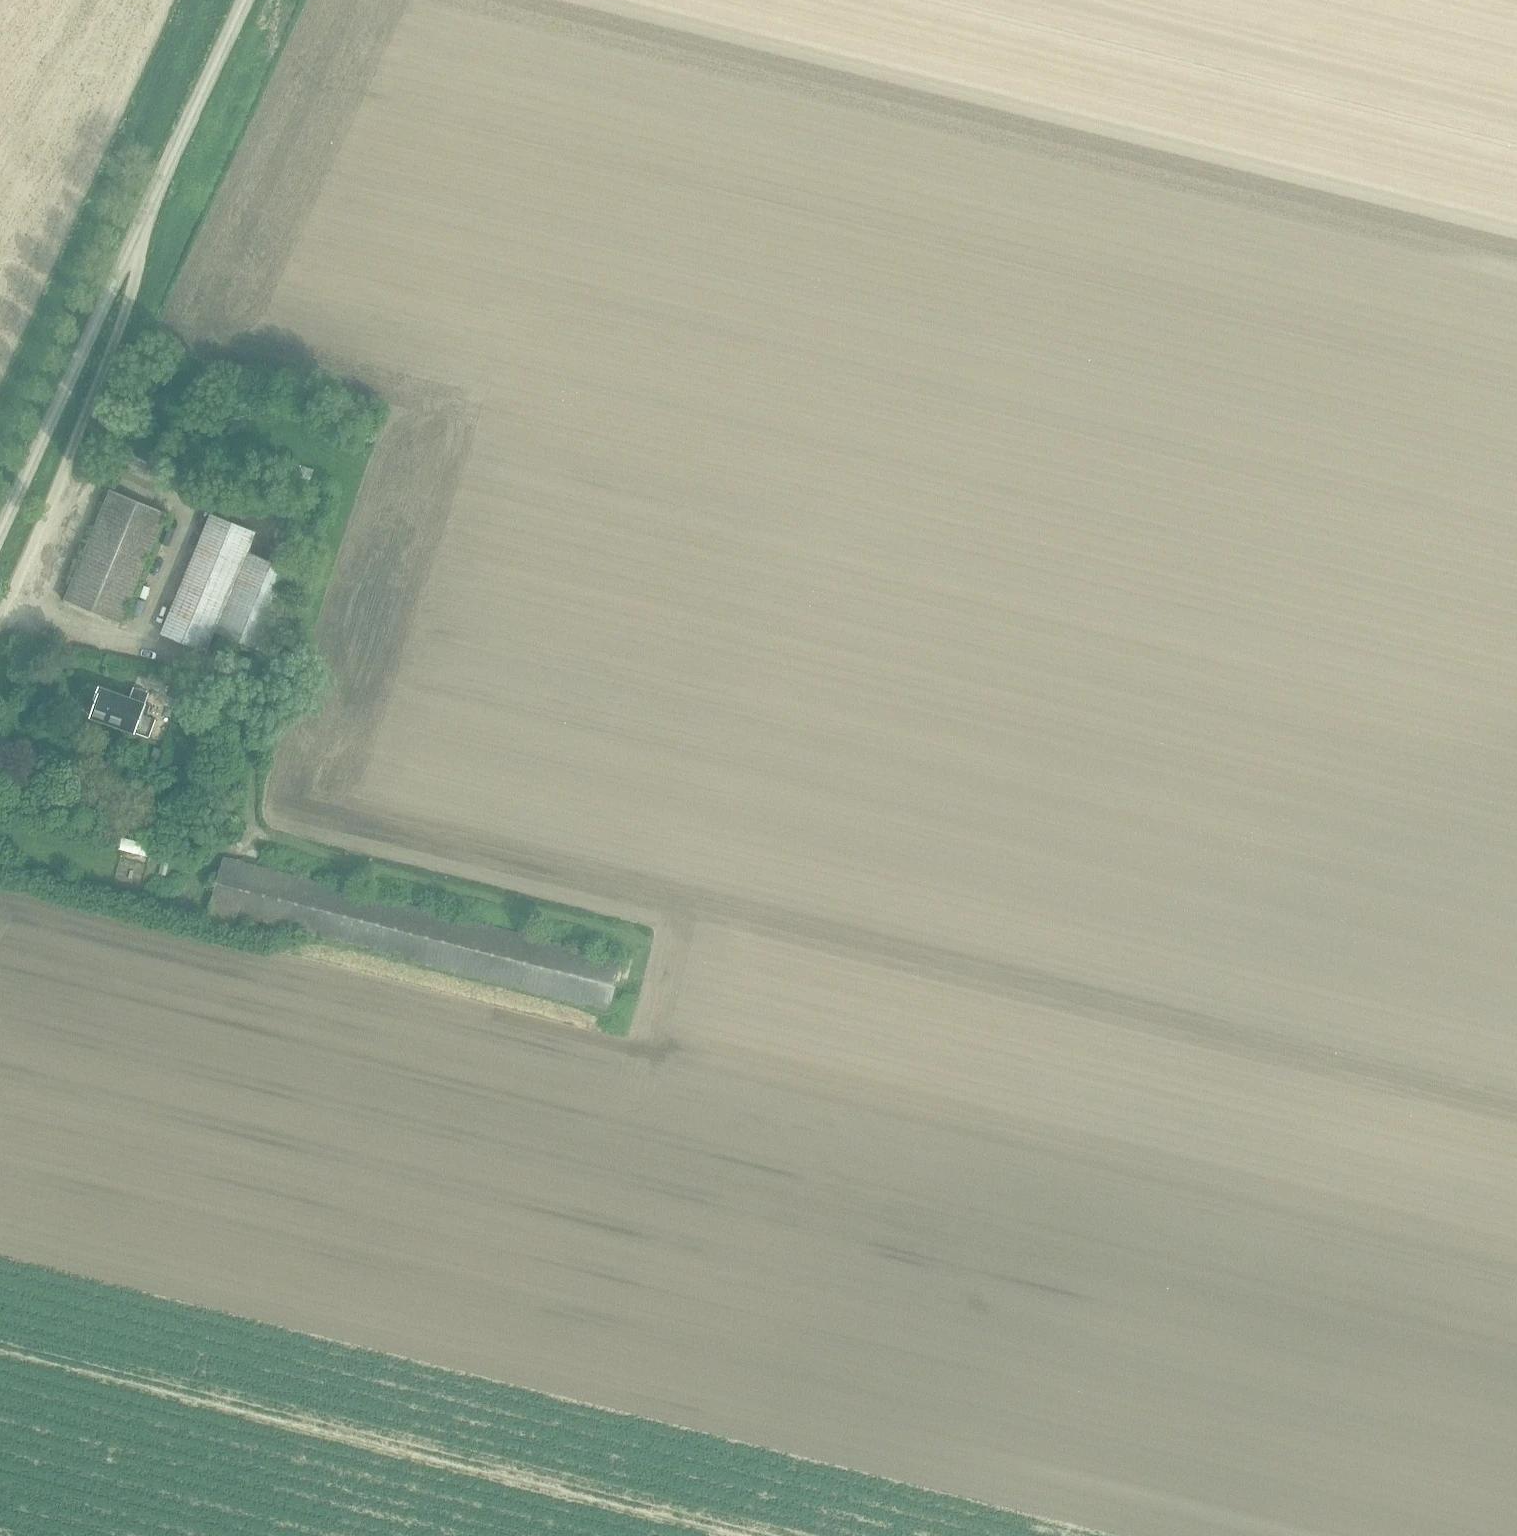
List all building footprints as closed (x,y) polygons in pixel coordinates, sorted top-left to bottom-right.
[(64,600),(120,623),(166,512),(110,489),(64,600)] [(205,656),(214,635),(249,553),(255,538),(209,518),(159,637),(205,656)] [(300,574),(249,553),(214,635),(265,657),(300,574)] [(134,688),(131,698),(100,687),(96,698),(98,699),(92,716),(134,732),(134,731),(149,736),(155,718),(146,715),(150,705),(144,703),(148,693),(134,688)] [(609,1010),(622,961),(222,858),(206,924),(230,930),(234,913),(609,1010)]
